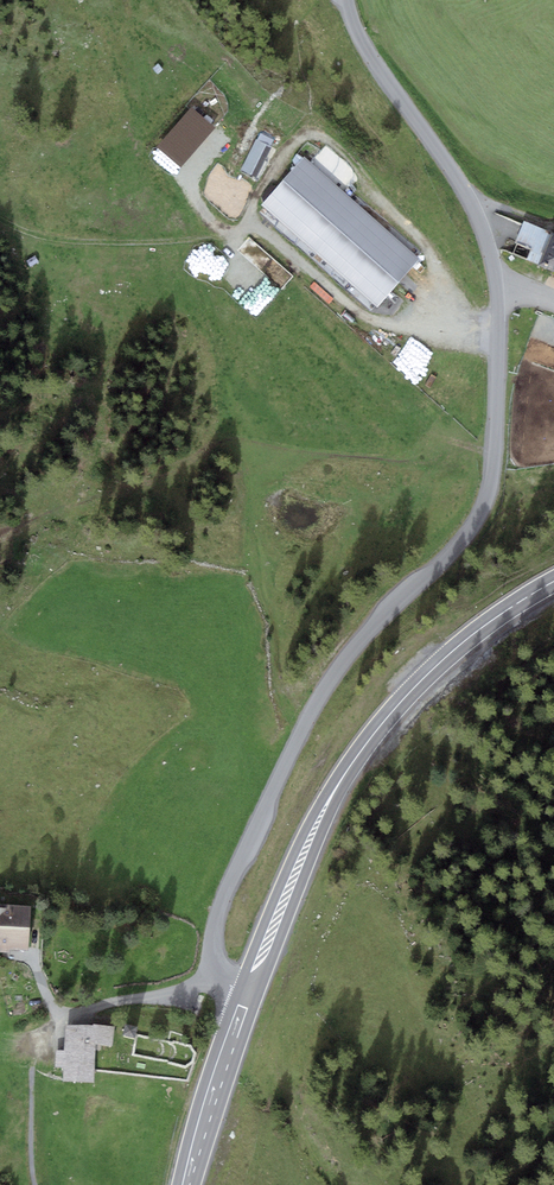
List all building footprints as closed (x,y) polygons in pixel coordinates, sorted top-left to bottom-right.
[(191,108),(156,148),(181,169),(215,129),(191,108)] [(255,182),(274,143),(259,136),(239,174),(255,182)] [(304,157),(261,205),(378,307),(421,258),(304,157)] [(538,265),(553,272),(553,233),(552,232),(538,265)] [(272,262),(238,300),(257,317),(291,278),(272,262)] [(9,953),(10,949),(28,950),(31,906),(0,904),(0,952),(9,953)] [(95,1070),(97,1046),(98,1026),(66,1024),(62,1081),(94,1083),(95,1070)] [(137,1027),(126,1024),(123,1035),(134,1038),(135,1034),(137,1027)] [(115,1027),(98,1026),(97,1046),(113,1047),(115,1027)]
